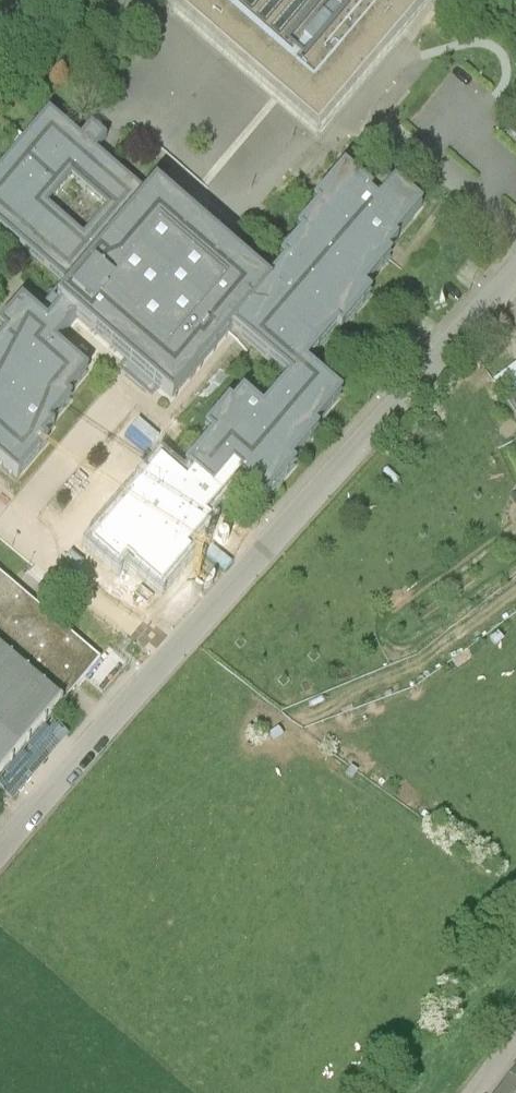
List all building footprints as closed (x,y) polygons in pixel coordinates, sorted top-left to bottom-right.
[(320,134),(436,0),(164,0),(320,134)] [(102,136),(88,124),(76,138),(45,111),(0,163),(0,225),(63,279),(50,294),(59,301),(43,320),(17,296),(0,316),(0,328),(2,330),(0,332),(0,460),(14,471),(44,437),(39,433),(49,421),(45,417),(66,393),(61,389),(81,366),(49,339),(72,312),(166,393),(228,320),(289,372),(260,406),(240,389),(231,400),(225,395),(200,424),(209,432),(182,463),(206,484),(228,460),(238,468),(234,472),(263,497),(290,465),(285,460),(312,429),(307,424),(337,390),(300,358),(334,318),(338,322),(366,290),(359,284),(386,252),(381,248),(390,236),(387,234),(416,201),(392,180),(375,200),(366,192),(369,188),(339,163),(310,196),(315,200),(295,224),(299,228),(279,252),(284,256),(265,278),(149,178),(141,188),(92,147),(102,136)] [(515,385),(515,371),(502,379),(508,389),(515,385)] [(105,661),(0,572),(0,785),(105,661)] [(507,1082),(515,1088),(515,1069),(507,1082)] [(507,1082),(499,1092),(515,1092),(515,1088),(507,1082)]
